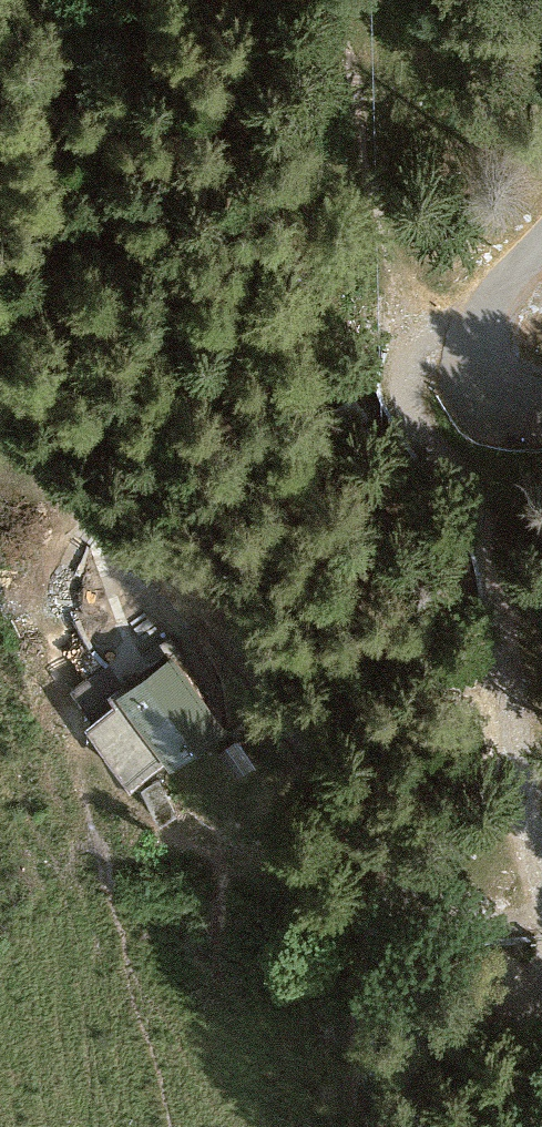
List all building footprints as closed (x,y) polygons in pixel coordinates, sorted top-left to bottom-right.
[(115,689),(84,711),(133,781),(169,756),(177,768),(234,728),(173,640),(139,664),(111,683),(115,689)]
